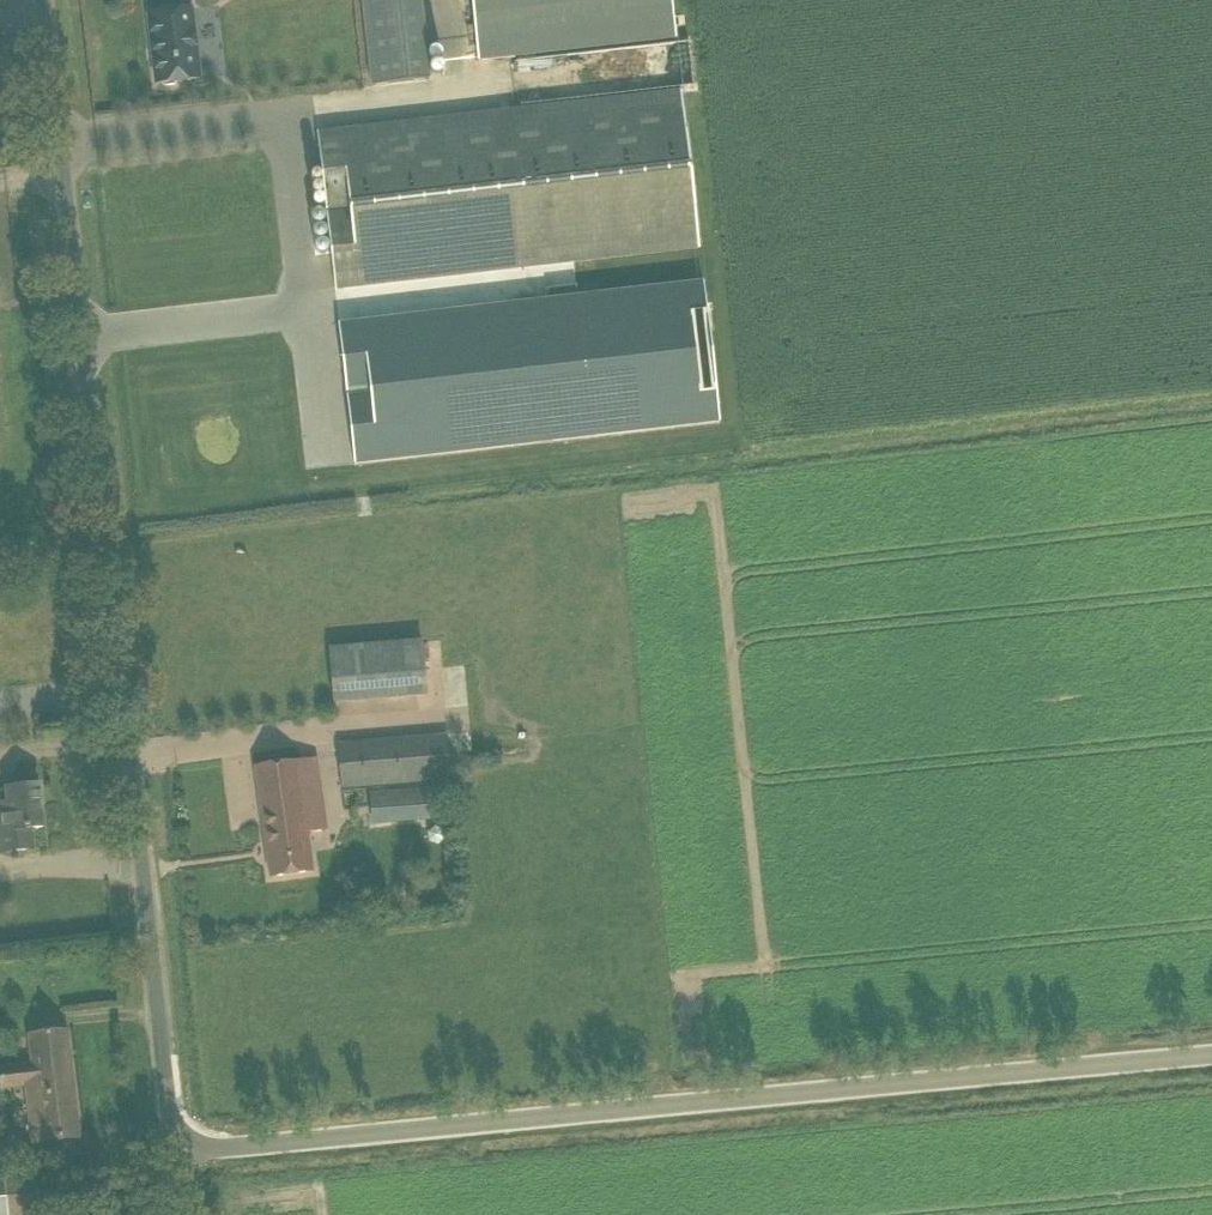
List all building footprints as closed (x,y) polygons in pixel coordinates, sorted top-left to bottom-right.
[(430,79),(421,0),(363,0),(372,85),(430,79)] [(478,60),(675,38),(671,0),(471,0),(478,60)] [(177,82),(200,79),(191,8),(149,14),(157,84),(162,84),(164,86),(171,85),(174,85),(177,82)] [(700,247),(682,93),(318,134),(335,289),(700,247)] [(548,300),(338,324),(354,464),(720,422),(704,282),(578,296),(576,284),(547,288),(548,300)] [(328,647),(334,703),(427,695),(423,640),(328,647)] [(447,733),(337,743),(341,789),(402,784),(431,782),(451,780),(447,733)] [(318,757),(255,767),(270,876),(314,870),(309,832),(329,829),(318,757)] [(33,848),(31,828),(43,826),(38,785),(0,789),(0,852),(33,848)] [(440,787),(388,790),(390,816),(441,813),(440,790),(440,787)] [(80,1137),(66,1031),(30,1035),(33,1061),(0,1065),(2,1084),(26,1082),(33,1142),(80,1137)] [(0,1178),(0,1214),(43,1214),(39,1175),(0,1178)]
